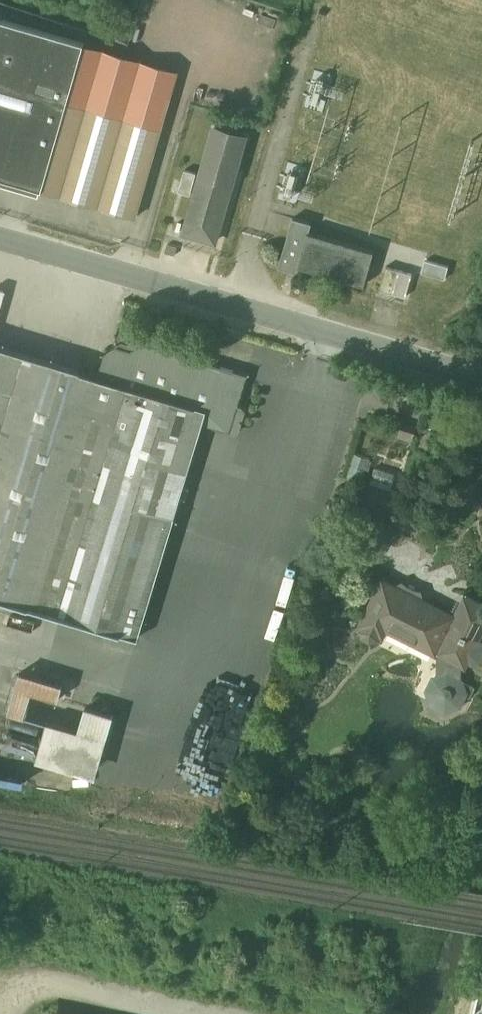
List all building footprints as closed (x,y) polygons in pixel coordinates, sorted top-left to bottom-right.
[(46,192),(89,45),(0,19),(0,178),(46,192)] [(184,73),(89,45),(46,192),(157,224),(184,133),(168,129),(184,73)] [(236,180),(200,171),(184,235),(216,244),(236,180)] [(312,221),(294,216),(281,265),(296,270),(298,263),(364,283),(374,247),(309,230),(312,221)] [(386,264),(380,286),(406,294),(413,272),(386,264)] [(0,348),(0,597),(139,639),(208,411),(0,348)] [(358,631),(381,643),(387,631),(434,656),(440,675),(429,678),(424,699),(440,714),(460,714),(472,692),(462,676),(466,668),(464,661),(481,628),(481,608),(465,599),(457,614),(387,576),(358,631)] [(18,672),(6,712),(50,724),(61,685),(18,672)] [(98,774),(111,712),(82,706),(78,728),(44,722),(36,762),(98,774)] [(13,716),(10,727),(40,735),(43,724),(13,716)]
